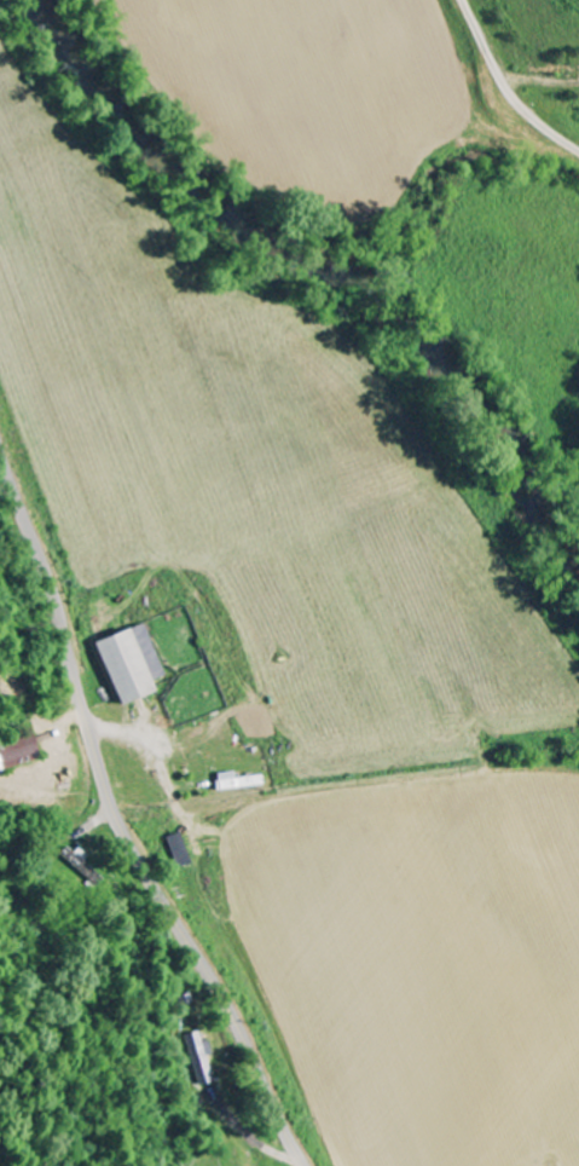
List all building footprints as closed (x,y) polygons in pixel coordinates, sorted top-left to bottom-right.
[(155,693),(150,681),(164,676),(145,624),(95,642),(119,706),(155,693)] [(31,734),(0,745),(0,772),(40,758),(31,734)] [(263,775),(234,779),(233,772),(215,775),(218,793),(264,785),(263,775)] [(212,1055),(208,1041),(202,1043),(198,1032),(186,1036),(201,1086),(214,1082),(207,1057),(212,1055)]
